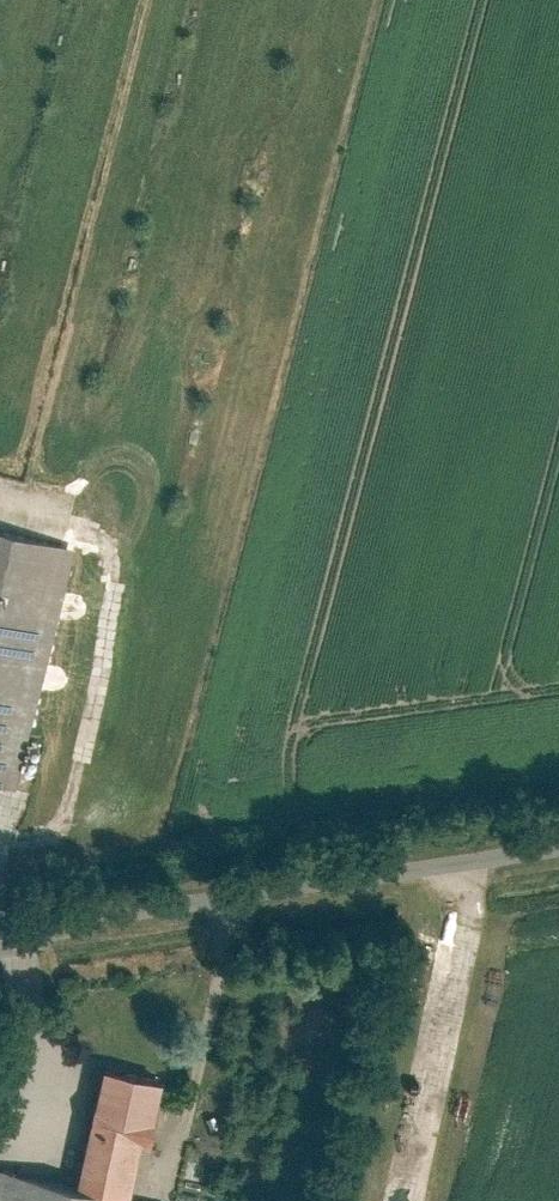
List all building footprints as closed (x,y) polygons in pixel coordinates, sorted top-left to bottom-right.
[(0,528),(0,782),(9,785),(73,548),(0,528)] [(162,1076),(97,1063),(73,1187),(101,1193),(126,1198),(136,1144),(149,1147),(162,1076)] [(0,1170),(0,1200),(100,1200),(101,1193),(73,1187),(0,1170)]
